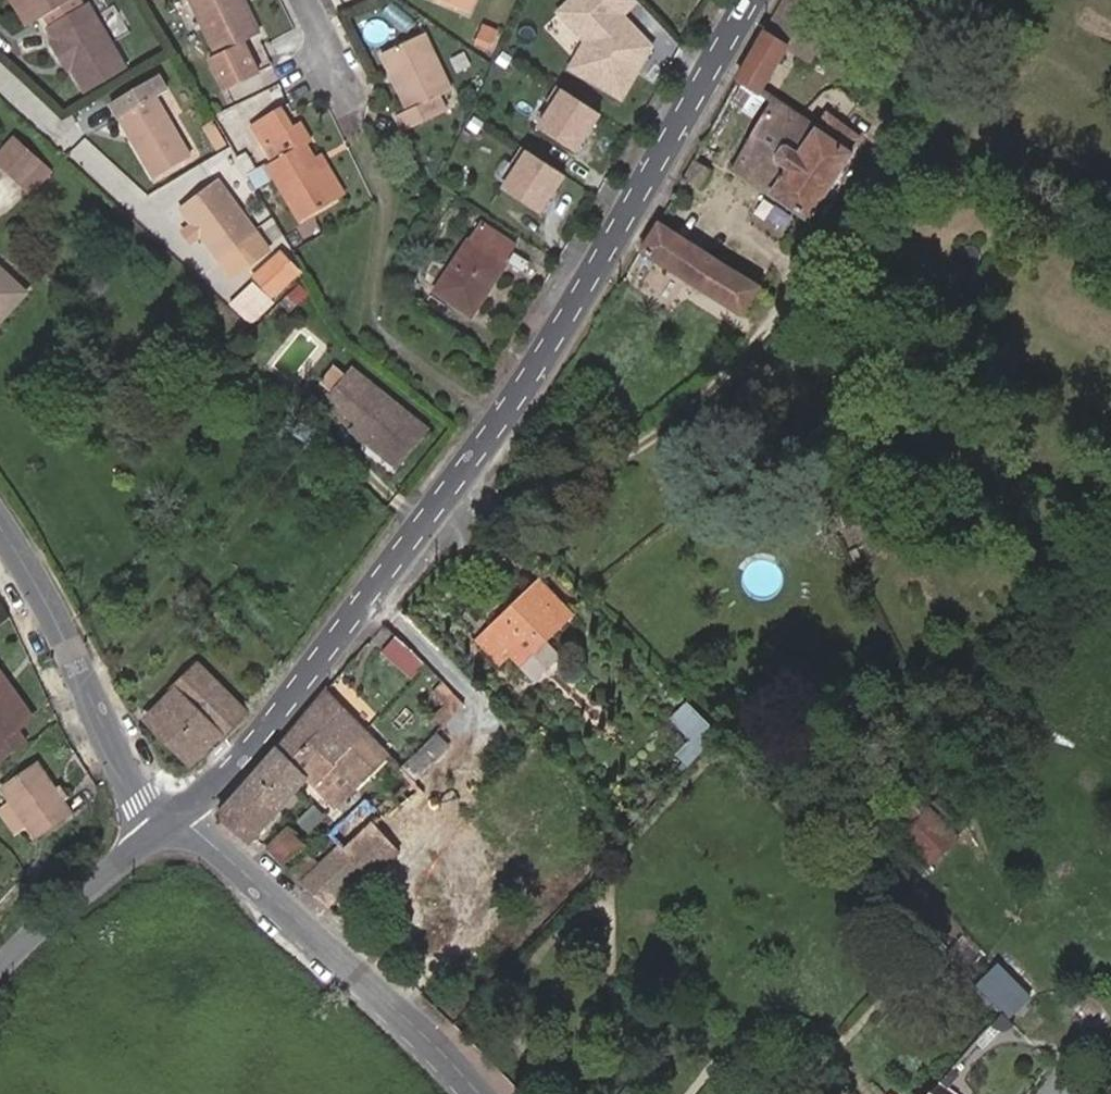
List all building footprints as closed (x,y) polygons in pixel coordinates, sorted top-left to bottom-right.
[(26,27),(43,17),(73,0),(10,0),(26,27)] [(89,3),(85,5),(82,0),(73,0),(43,17),(49,27),(46,28),(53,40),(48,43),(62,65),(66,62),(72,72),(85,94),(128,69),(89,3)] [(244,0),(188,0),(215,56),(208,59),(224,91),(258,74),(243,43),(261,35),(244,0)] [(474,0),(439,0),(469,13),(474,0)] [(634,0),(563,0),(552,11),(579,42),(563,70),(620,105),(650,46),(623,17),(638,4),(634,0)] [(487,47),(495,29),(478,22),(471,41),(487,47)] [(760,95),(788,47),(767,31),(738,80),(760,95)] [(453,92),(425,34),(381,54),(407,111),(395,117),(403,133),(447,112),(441,97),(453,92)] [(72,72),(66,62),(62,65),(68,75),(72,72)] [(192,158),(156,98),(168,91),(158,76),(110,104),(119,120),(124,117),(138,139),(132,143),(154,179),(192,158)] [(602,114),(562,88),(537,127),(577,153),(602,114)] [(808,219),(853,154),(851,153),(860,140),(841,127),(825,116),(816,129),(776,101),(735,170),(771,195),(772,194),(808,219)] [(338,198),(315,159),(307,144),(311,142),(301,124),(292,130),(281,112),(252,129),(272,163),(267,167),(273,178),(299,221),(338,198)] [(138,139),(124,117),(119,120),(132,143),(138,139)] [(212,150),(224,144),(211,121),(199,127),(212,150)] [(14,140),(0,156),(0,164),(31,192),(49,173),(14,140)] [(568,175),(527,149),(503,188),(543,214),(568,175)] [(273,178),(267,167),(257,172),(246,153),(238,158),(256,189),(273,178)] [(345,195),(322,155),(315,159),(338,198),(345,195)] [(700,185),(707,171),(692,163),(685,178),(700,185)] [(272,252),(218,180),(179,209),(232,281),(272,252)] [(472,317),(507,265),(504,263),(516,245),(483,223),(470,241),(435,293),(472,317)] [(762,288),(659,224),(641,252),(743,315),(762,288)] [(272,298),(300,273),(281,253),(253,279),(272,298)] [(0,270),(0,322),(26,294),(0,270)] [(373,449),(377,445),(402,466),(429,432),(351,369),(329,396),(342,405),(339,408),(357,423),(351,431),(373,449)] [(373,449),(399,470),(402,466),(377,445),(373,449)] [(544,641),(572,615),(540,581),(477,641),(498,662),(508,652),(534,679),(557,656),(544,641)] [(425,664),(409,647),(396,636),(383,653),(412,678),(413,678),(425,664)] [(223,736),(244,712),(199,665),(174,689),(176,690),(145,721),(191,766),(221,735),(223,736)] [(0,672),(0,683),(9,696),(14,692),(0,672)] [(33,719),(14,692),(9,696),(0,683),(0,763),(27,744),(17,730),(33,719)] [(443,724),(464,703),(444,683),(434,692),(446,706),(435,716),(443,724)] [(390,756),(365,731),(325,691),(278,748),(307,776),(315,785),(336,807),(390,756)] [(717,735),(688,704),(671,719),(682,731),(702,752),(717,735)] [(414,777),(445,745),(431,731),(400,764),(414,777)] [(702,752),(682,731),(668,744),(689,766),(702,752)] [(307,776),(278,748),(219,814),(249,840),(307,776)] [(72,814),(39,765),(2,789),(12,804),(27,826),(36,839),(72,814)] [(954,836),(919,801),(892,828),(927,862),(954,836)] [(27,826),(12,804),(0,811),(16,833),(27,826)] [(360,887),(399,851),(372,822),(332,860),(329,856),(318,866),(299,883),(327,908),(354,881),(360,887)] [(282,865),(302,844),(288,829),(266,848),(282,865)] [(299,883),(318,866),(308,855),(294,867),(294,868),(291,870),(287,873),(299,883)] [(470,944),(500,888),(457,866),(428,922),(470,944)] [(1029,998),(996,965),(975,987),(1002,1013),(1008,1019),(1029,998)] [(1009,1028),(1013,1024),(1008,1019),(1002,1013),(991,1024),(995,1028),(998,1030),(1003,1030),(1005,1030),(1009,1028)] [(947,1086),(957,1075),(951,1070),(941,1081),(947,1086)]
